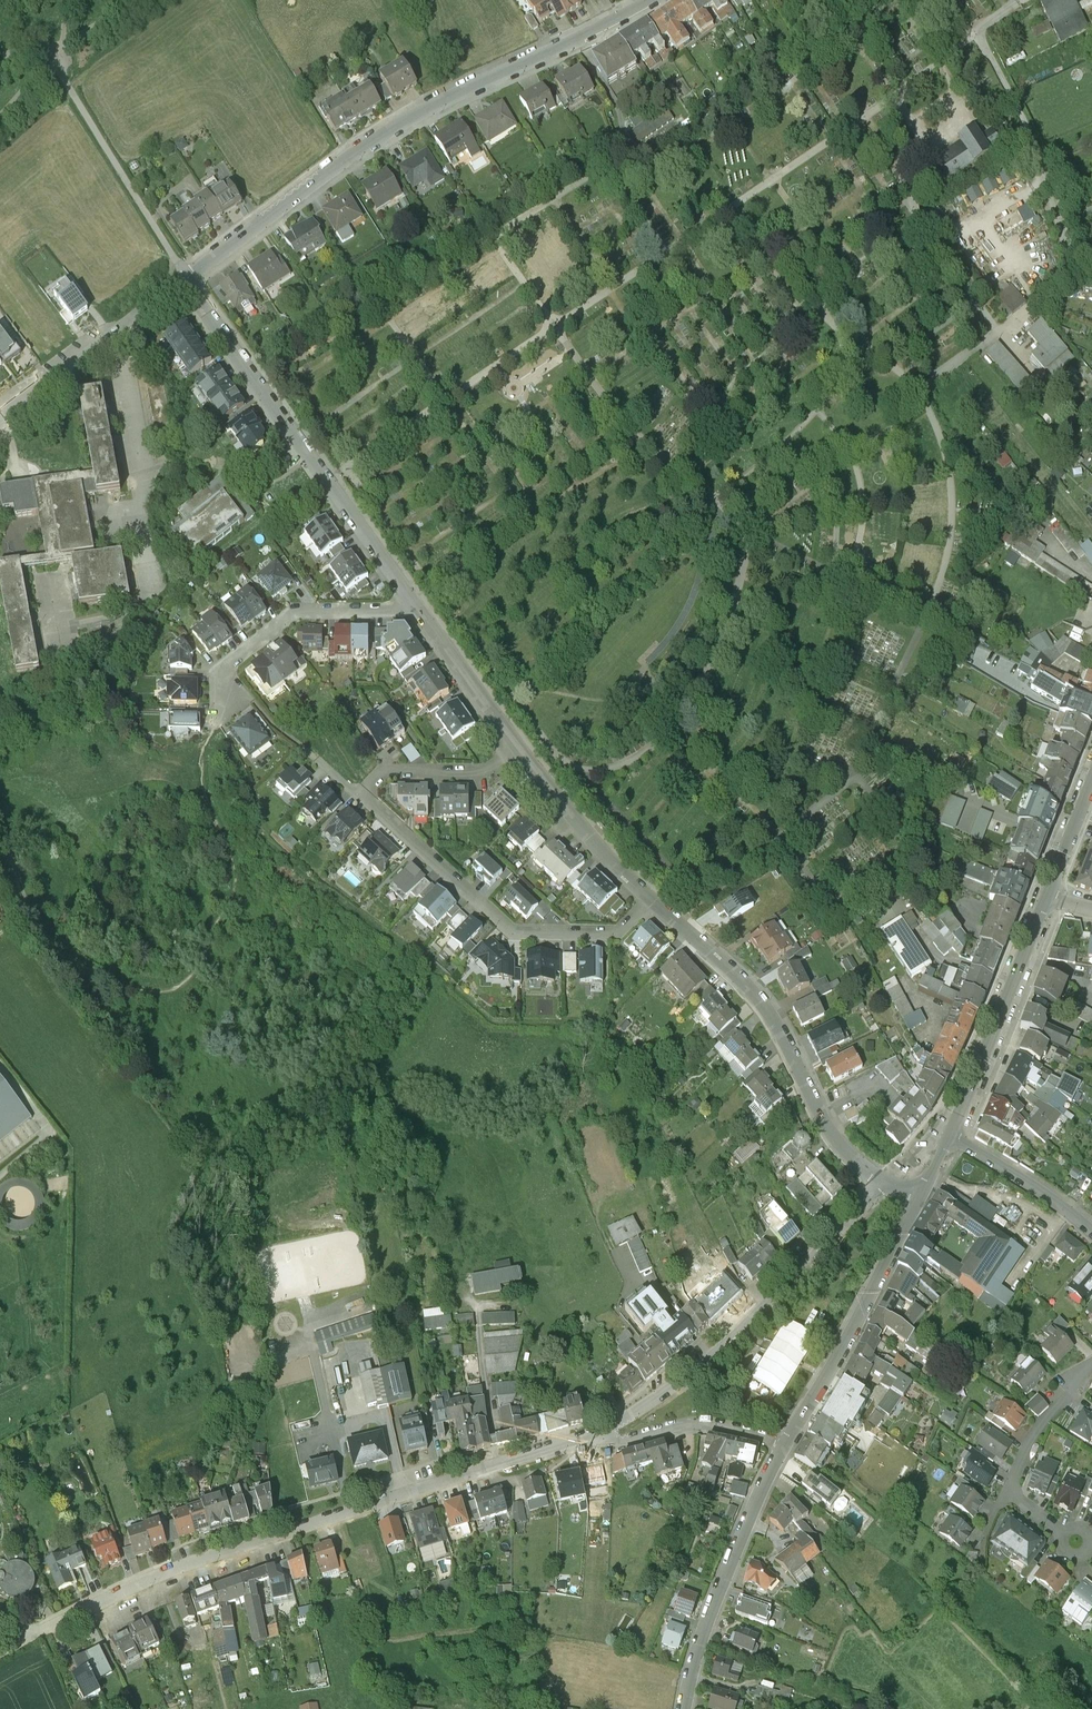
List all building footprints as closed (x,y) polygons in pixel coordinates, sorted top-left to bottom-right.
[(540,22),(549,15),(548,14),(554,11),(551,6),(558,1),(558,0),(526,0),(540,22)] [(579,0),(558,0),(558,1),(566,13),(581,3),(579,0)] [(674,3),(685,20),(691,16),(701,30),(707,26),(689,0),(678,0),(674,3)] [(707,26),(711,23),(712,25),(714,24),(705,12),(703,11),(702,10),(712,3),(713,4),(713,6),(722,19),(724,17),(723,15),(726,13),(722,7),(717,0),(689,0),(707,26)] [(1061,41),(1089,27),(1076,0),(1041,0),(1061,41)] [(566,13),(558,1),(551,6),(554,11),(558,18),(566,13)] [(685,20),(674,3),(662,12),(683,42),(689,38),(680,24),(685,20)] [(729,3),(722,7),(726,13),(731,10),(732,11),(734,10),(729,3)] [(662,12),(646,22),(659,39),(667,33),(678,49),(681,47),(679,45),(683,42),(662,12)] [(538,25),(531,14),(528,13),(524,16),(532,29),(538,25)] [(646,22),(633,30),(646,48),(654,42),(655,44),(654,44),(658,50),(664,46),(659,39),(646,22)] [(646,48),(633,30),(619,38),(632,57),(640,52),(641,54),(645,60),(651,56),(646,48)] [(632,57),(619,38),(591,55),(607,83),(609,81),(608,79),(616,74),(618,76),(628,70),(626,67),(634,63),(635,65),(637,64),(632,57)] [(670,54),(664,46),(658,50),(664,58),(670,54)] [(662,60),(657,53),(653,51),(649,54),(651,56),(656,64),(662,60)] [(656,64),(651,56),(645,60),(650,68),(656,64)] [(643,62),(638,66),(643,73),(648,69),(643,62)] [(404,63),(381,77),(384,84),(392,97),(393,98),(395,97),(398,98),(403,95),(403,93),(416,84),(404,63)] [(581,69),(566,76),(565,74),(555,79),(566,101),(578,95),(580,98),(593,92),(581,69)] [(377,86),(369,73),(362,77),(366,83),(367,82),(371,90),(377,86)] [(366,83),(355,90),(353,87),(342,93),(344,97),(358,119),(381,105),(371,90),(367,82),(366,83)] [(384,84),(378,88),(386,100),(392,97),(384,84)] [(543,84),(521,97),(530,115),(544,107),(547,111),(556,107),(543,84)] [(344,97),(325,109),(329,116),(326,118),(335,132),(358,119),(344,97)] [(496,110),(478,122),(488,138),(506,126),(508,130),(517,125),(502,103),(495,108),(496,110)] [(634,142),(642,140),(661,128),(662,128),(674,120),(673,116),(666,106),(630,113),(626,116),(632,124),(626,128),(627,131),(634,142)] [(462,124),(436,140),(449,160),(466,150),(471,158),(480,153),(462,124)] [(963,144),(936,161),(947,178),(974,161),(975,162),(990,152),(988,149),(1000,141),(992,130),(981,137),(975,128),(960,138),(963,144)] [(428,151),(401,167),(414,188),(423,182),(421,179),(429,174),(436,184),(445,179),(428,151)] [(387,171),(362,186),(374,205),(388,197),(390,200),(401,193),(387,171)] [(968,201),(1002,189),(997,176),(963,188),(968,201)] [(229,185),(210,198),(220,214),(234,205),(236,207),(241,204),(232,191),(233,191),(229,185)] [(209,225),(222,217),(220,214),(210,198),(207,195),(195,203),(196,205),(209,225)] [(348,195),(323,211),(335,230),(345,223),(347,226),(362,217),(348,195)] [(209,225),(196,205),(183,214),(184,215),(197,235),(210,227),(209,225)] [(185,246),(198,237),(197,235),(184,215),(171,224),(185,246)] [(311,223),(285,239),(298,259),(314,249),(316,252),(326,245),(311,223)] [(278,265),(271,253),(249,268),(265,292),(291,275),(283,262),(278,265)] [(254,299),(237,275),(221,287),(231,302),(236,311),(237,310),(240,315),(256,304),(253,299),(254,299)] [(60,292),(55,297),(74,321),(88,311),(66,282),(57,289),(60,292)] [(995,297),(1003,305),(997,310),(1005,318),(1024,301),(1009,285),(995,297)] [(231,302),(221,287),(214,292),(224,306),(231,302)] [(1067,352),(1041,321),(1027,332),(1040,348),(1032,355),(1045,371),(1067,352)] [(186,325),(165,340),(191,376),(203,367),(203,368),(204,367),(212,361),(186,325)] [(2,366),(4,364),(5,366),(21,354),(3,330),(1,332),(0,332),(0,368),(2,366)] [(1017,387),(1029,376),(997,341),(985,352),(1017,387)] [(219,372),(197,387),(210,405),(232,389),(219,372)] [(162,381),(145,383),(152,425),(169,422),(162,381)] [(232,389),(210,405),(222,422),(244,406),(232,389)] [(102,393),(79,397),(93,473),(81,475),(81,474),(32,483),(33,485),(0,491),(0,513),(14,511),(16,519),(38,515),(46,558),(93,549),(94,549),(85,496),(97,494),(97,495),(120,491),(102,393)] [(242,424),(231,432),(239,444),(259,430),(261,429),(253,417),(242,424)] [(238,419),(224,429),(228,434),(231,432),(242,424),(238,419)] [(259,430),(239,444),(249,457),(264,446),(262,444),(262,443),(263,438),(264,437),(259,430)] [(223,478),(178,515),(187,525),(172,537),(195,562),(244,522),(246,525),(255,517),(223,478)] [(319,516),(308,524),(312,529),(323,522),(319,516)] [(312,529),(305,535),(306,535),(313,546),(335,531),(331,525),(330,526),(326,520),(327,520),(326,519),(323,522),(312,529)] [(1048,557),(1041,553),(1045,549),(1016,530),(1004,544),(1005,545),(1088,598),(1091,591),(1091,585),(1048,557)] [(335,531),(313,546),(321,557),(321,558),(329,553),(340,545),(343,543),(343,542),(342,542),(338,537),(339,536),(335,531)] [(340,545),(329,553),(334,559),(344,551),(340,545)] [(46,558),(19,562),(21,568),(72,559),(94,555),(93,549),(46,558)] [(94,555),(72,559),(80,603),(130,594),(122,550),(94,555)] [(344,551),(334,559),(337,565),(348,557),(344,551)] [(337,565),(330,570),(330,571),(331,570),(339,582),(360,566),(356,560),(355,561),(352,556),(352,555),(348,557),(337,565)] [(19,561),(0,565),(0,585),(15,671),(38,667),(21,568),(19,562),(19,561)] [(279,567),(290,581),(296,577),(285,562),(279,567)] [(360,566),(339,582),(347,593),(346,593),(347,594),(354,588),(365,580),(368,578),(368,577),(367,578),(364,573),(365,572),(360,566)] [(277,571),(257,587),(273,607),(293,591),(277,571)] [(365,580),(354,588),(358,594),(369,586),(365,580)] [(264,600),(256,590),(251,594),(259,605),(264,600)] [(251,594),(248,591),(237,600),(255,622),(266,613),(259,605),(251,594)] [(255,622),(237,600),(225,609),(227,612),(240,627),(242,630),(248,626),(249,627),(255,622)] [(226,622),(218,612),(213,616),(221,627),(226,622)] [(240,627),(227,612),(221,616),(234,632),(240,627)] [(213,616),(202,625),(204,628),(221,649),(232,641),(221,627),(213,616)] [(221,649),(204,628),(193,637),(194,638),(206,653),(210,657),(215,653),(216,654),(221,649)] [(322,639),(322,629),(304,629),(304,633),(298,633),(298,644),(304,644),(304,651),(308,651),(308,653),(322,653),(322,639)] [(344,631),(344,629),(335,629),(335,644),(335,660),(352,660),(352,629),(351,629),(351,631),(344,631)] [(368,629),(352,629),(352,660),(369,660),(369,646),(368,629)] [(409,629),(393,629),(393,631),(387,631),(387,639),(382,639),(382,645),(382,646),(375,646),(375,651),(383,651),(385,654),(387,652),(393,660),(414,645),(409,638),(411,637),(409,633),(409,629)] [(387,639),(387,631),(375,631),(375,646),(382,646),(382,645),(382,639),(387,639)] [(1037,653),(1052,645),(1045,631),(1030,638),(1037,653)] [(1087,651),(1063,637),(1053,647),(1041,654),(1051,665),(1065,653),(1081,662),(1087,651)] [(206,653),(194,638),(189,642),(198,653),(201,657),(206,653)] [(189,642),(186,639),(181,643),(192,657),(198,653),(189,642)] [(181,643),(180,642),(168,652),(169,666),(171,666),(171,674),(188,673),(192,673),(192,665),(190,665),(190,662),(194,659),(192,657),(181,643)] [(426,658),(416,643),(393,660),(390,661),(401,676),(411,668),(426,658)] [(292,657),(282,645),(276,650),(274,647),(268,652),(270,655),(264,659),(284,684),(302,669),(292,657)] [(1020,662),(1031,666),(1036,650),(1026,646),(1020,662)] [(307,665),(297,653),(292,657),(302,669),(307,665)] [(284,684),(264,659),(246,674),(253,683),(255,681),(261,687),(258,690),(265,698),(284,684)] [(411,668),(401,676),(404,681),(415,674),(411,668)] [(421,678),(408,687),(415,696),(440,678),(434,669),(421,678)] [(1057,676),(1046,671),(1046,672),(1041,670),(1039,675),(1044,677),(1044,678),(1061,687),(1065,678),(1064,678),(1065,677),(1058,674),(1057,676)] [(415,674),(404,681),(408,687),(421,678),(417,672),(415,674)] [(1044,678),(1044,677),(1039,675),(1037,673),(1034,678),(1042,682),(1036,696),(1032,703),(1032,704),(1051,711),(1061,687),(1044,678)] [(1088,675),(1088,676),(1083,674),(1079,684),(1065,678),(1061,687),(1079,698),(1079,699),(1085,702),(1091,705),(1091,677),(1088,675)] [(440,678),(415,696),(425,710),(426,710),(438,701),(449,694),(443,686),(445,685),(440,678)] [(176,687),(174,687),(174,691),(169,691),(169,704),(174,704),(174,708),(197,707),(197,687),(176,687)] [(1036,696),(1030,694),(1027,701),(1028,702),(1032,703),(1036,696)] [(957,697),(951,709),(962,714),(968,702),(957,697)] [(442,706),(438,709),(442,715),(454,706),(450,700),(442,706)] [(438,701),(426,710),(430,715),(438,709),(442,706),(438,701)] [(1085,702),(1080,714),(1091,719),(1091,705),(1085,702)] [(442,715),(436,719),(436,720),(437,719),(445,730),(467,715),(462,709),(461,710),(458,705),(458,704),(458,703),(442,715)] [(393,718),(387,709),(376,717),(394,742),(405,734),(398,725),(400,724),(395,717),(393,718)] [(1091,726),(1059,714),(1054,729),(1056,730),(1062,733),(1084,742),(1091,726)] [(467,715),(445,730),(453,742),(453,743),(460,739),(471,731),(475,728),(475,727),(474,728),(471,723),(472,722),(467,715)] [(257,716),(252,720),(251,719),(245,724),(256,737),(262,733),(266,738),(271,734),(257,716)] [(394,742),(376,717),(362,726),(380,752),(394,742)] [(185,721),(169,721),(170,736),(174,736),(177,745),(189,740),(187,736),(201,736),(201,721),(185,721)] [(1005,722),(998,735),(1003,738),(1011,725),(1005,722)] [(256,737),(245,724),(231,735),(246,753),(251,749),(255,755),(270,743),(266,738),(262,733),(256,737)] [(1054,729),(1047,726),(1045,729),(1054,734),(1056,730),(1054,729)] [(471,731),(460,739),(465,745),(476,737),(471,731)] [(1084,742),(1062,733),(1060,736),(1063,738),(1058,750),(1078,758),(1084,742)] [(409,766),(420,759),(411,745),(400,752),(409,766)] [(1058,750),(1057,750),(1049,746),(1044,761),(1051,766),(1072,774),(1078,758),(1058,750)] [(1066,790),(1072,774),(1051,766),(1044,761),(1040,767),(1050,772),(1046,782),(1066,790)] [(303,773),(297,779),(291,774),(277,790),(285,797),(287,796),(295,803),(296,802),(305,792),(311,785),(306,780),(308,777),(303,773)] [(990,777),(985,790),(1017,804),(1022,791),(990,777)] [(1066,790),(1046,782),(1040,798),(1058,810),(1066,790)] [(1037,788),(1031,786),(1028,790),(1035,794),(1037,788)] [(310,797),(305,802),(310,807),(324,792),(319,787),(310,797)] [(427,789),(421,789),(421,792),(415,792),(415,818),(415,819),(415,823),(428,823),(428,807),(430,807),(430,805),(430,800),(428,800),(428,792),(427,792),(427,789)] [(415,818),(415,792),(405,792),(405,790),(398,790),(398,792),(390,792),(390,803),(399,803),(399,811),(407,818),(415,818)] [(1035,794),(1028,790),(1019,807),(1032,814),(1039,797),(1035,794)] [(455,791),(441,792),(441,804),(441,820),(442,820),(455,819),(455,791)] [(468,803),(468,791),(455,791),(455,819),(468,819),(468,803)] [(305,792),(296,802),(301,806),(305,802),(310,797),(305,792)] [(338,805),(324,792),(310,807),(303,815),(304,816),(303,817),(303,820),(307,824),(310,824),(311,823),(317,828),(329,815),(338,805)] [(501,793),(483,813),(502,830),(520,810),(501,793)] [(1040,798),(1039,797),(1032,814),(1026,827),(1048,836),(1058,810),(1040,798)] [(338,805),(329,815),(334,820),(336,818),(343,810),(338,805)] [(327,838),(326,839),(332,845),(337,845),(342,850),(363,828),(348,815),(341,823),(327,838)] [(334,820),(322,833),(327,838),(341,823),(336,818),(334,820)] [(525,824),(508,842),(522,855),(539,836),(532,829),(531,830),(525,824)] [(1026,827),(1022,826),(1010,854),(1019,858),(1036,865),(1048,836),(1026,827)] [(367,834),(353,849),(362,857),(376,842),(367,834)] [(398,857),(378,839),(362,857),(360,859),(374,871),(372,872),(373,877),(376,881),(381,880),(384,877),(384,872),(398,857)] [(544,856),(536,865),(543,872),(549,877),(567,857),(564,855),(566,853),(559,847),(557,848),(554,845),(544,856)] [(1091,847),(1076,885),(1091,893),(1091,847)] [(539,852),(531,861),(536,865),(544,856),(539,852)] [(977,866),(953,856),(948,868),(973,877),(977,866)] [(567,857),(549,877),(555,882),(559,886),(565,880),(568,883),(576,874),(584,865),(583,863),(584,862),(580,859),(579,860),(578,859),(574,863),(567,857)] [(1036,865),(1019,858),(1011,879),(1028,886),(1036,865)] [(502,876),(484,860),(472,873),(478,878),(476,880),(483,885),(484,884),(490,889),(502,876)] [(411,871),(404,878),(402,876),(398,881),(400,883),(389,894),(403,907),(411,898),(423,885),(429,891),(431,889),(411,871)] [(507,872),(499,881),(504,885),(512,876),(507,872)] [(581,878),(577,883),(581,888),(592,876),(587,872),(581,878)] [(581,888),(577,892),(578,893),(578,892),(588,902),(606,882),(601,877),(600,878),(595,874),(596,873),(595,873),(581,888)] [(576,874),(568,883),(573,887),(577,883),(581,878),(576,874)] [(1011,879),(999,874),(990,899),(996,902),(1018,911),(1028,886),(1011,879)] [(606,882),(588,902),(599,912),(599,913),(617,893),(617,892),(616,893),(612,888),(613,888),(606,882)] [(423,885),(411,898),(417,904),(429,891),(423,885)] [(432,888),(420,901),(424,905),(436,892),(432,888)] [(457,908),(438,891),(436,892),(424,905),(414,917),(432,934),(448,918),(456,909),(457,908)] [(516,892),(506,904),(529,924),(539,912),(516,892)] [(734,903),(723,910),(725,912),(731,921),(753,906),(745,895),(734,903)] [(723,910),(734,903),(731,897),(714,908),(719,916),(725,912),(723,910)] [(946,912),(936,900),(930,904),(941,917),(946,912)] [(619,901),(610,911),(615,915),(624,905),(619,901)] [(996,902),(980,943),(982,944),(1002,952),(1018,911),(996,902)] [(937,920),(926,908),(925,909),(923,906),(918,909),(932,924),(937,920)] [(456,909),(448,918),(452,922),(461,913),(456,909)] [(460,914),(446,929),(456,938),(470,924),(460,914)] [(780,924),(775,916),(762,924),(766,929),(772,925),(774,928),(780,924)] [(932,964),(900,918),(880,932),(911,978),(921,972),(924,976),(918,990),(927,994),(939,974),(939,973),(940,972),(938,971),(937,973),(928,968),(927,971),(925,969),(932,964)] [(483,932),(471,922),(470,924),(456,938),(459,941),(454,946),(463,954),(483,932)] [(971,931),(964,923),(959,927),(966,935),(971,931)] [(766,929),(750,940),(759,953),(760,952),(781,938),(774,928),(772,925),(766,929)] [(640,937),(633,944),(634,945),(644,954),(660,936),(650,927),(640,937)] [(635,933),(624,945),(629,950),(634,945),(633,944),(640,937),(635,933)] [(941,935),(932,943),(944,956),(952,948),(941,935)] [(660,937),(639,959),(650,969),(669,948),(670,948),(664,943),(666,942),(660,937)] [(781,938),(760,952),(769,965),(785,954),(791,950),(789,947),(782,937),(781,938)] [(967,937),(960,957),(967,960),(972,946),(975,947),(977,941),(967,937)] [(795,943),(789,947),(791,950),(785,954),(789,961),(801,952),(795,943)] [(1002,952),(982,944),(975,963),(974,963),(994,971),(1002,952)] [(1075,963),(1077,950),(1050,944),(1047,957),(1075,963)] [(487,950),(476,962),(479,965),(490,975),(490,983),(512,983),(513,982),(513,973),(513,965),(491,945),(487,950)] [(482,946),(468,961),(476,968),(479,965),(476,962),(487,950),(482,946)] [(669,948),(660,958),(665,963),(674,953),(669,948)] [(592,952),(592,955),(580,955),(580,984),(602,984),(602,952),(592,952)] [(576,975),(576,956),(563,957),(563,975),(576,975)] [(847,970),(856,965),(850,956),(841,961),(847,970)] [(553,975),(553,957),(528,957),(528,980),(540,980),(540,984),(554,984),(554,975),(553,975)] [(690,965),(682,957),(665,972),(671,980),(669,981),(686,1000),(694,992),(704,983),(693,971),(693,970),(689,966),(690,965)] [(994,971),(974,963),(971,969),(992,978),(994,971)] [(798,965),(778,975),(781,980),(779,981),(785,992),(787,991),(789,996),(808,986),(798,965)] [(949,969),(943,966),(940,972),(939,973),(939,974),(942,977),(939,985),(943,986),(945,981),(949,969)] [(957,972),(949,969),(945,981),(952,984),(957,972)] [(992,978),(971,969),(964,989),(984,997),(992,978)] [(1064,979),(1043,970),(1034,992),(1057,1005),(1062,992),(1059,991),(1064,979)] [(521,973),(513,973),(513,982),(512,983),(512,986),(522,986),(521,973)] [(939,974),(927,994),(938,999),(943,986),(939,985),(942,977),(939,974)] [(810,983),(815,997),(831,991),(825,977),(810,983)] [(905,997),(894,978),(883,984),(893,1003),(905,997)] [(961,996),(949,992),(952,984),(945,981),(943,986),(938,999),(955,1006),(957,1006),(961,996)] [(704,983),(694,992),(700,999),(700,998),(710,988),(705,983),(704,983)] [(710,988),(700,998),(707,1005),(717,996),(710,988)] [(984,997),(964,989),(961,996),(957,1006),(977,1015),(984,997)] [(707,1005),(702,1010),(712,1021),(726,1009),(728,1007),(717,996),(707,1005)] [(905,997),(893,1003),(903,1021),(914,1014),(905,997)] [(815,998),(793,1009),(802,1026),(822,1016),(817,1008),(819,1007),(815,998)] [(1076,1000),(1070,1012),(1091,1024),(1091,1009),(1076,1000)] [(957,1006),(955,1006),(945,1029),(946,1030),(968,1039),(977,1015),(957,1006)] [(1045,1016),(1028,1008),(1021,1027),(1030,1031),(1041,1036),(1046,1026),(1045,1026),(1044,1020),(1045,1016)] [(741,1026),(726,1009),(712,1021),(709,1024),(724,1041),(735,1031),(741,1026)] [(914,1014),(903,1021),(909,1031),(926,1022),(920,1011),(914,1014)] [(835,1025),(808,1038),(817,1056),(829,1050),(844,1042),(835,1025)] [(1069,1036),(1046,1026),(1041,1036),(1041,1037),(1064,1047),(1069,1036)] [(968,1039),(946,1030),(943,1037),(964,1046),(968,1039)] [(750,1047),(735,1031),(724,1041),(720,1045),(735,1062),(748,1049),(750,1047)] [(1048,1044),(1028,1034),(1019,1052),(1040,1062),(1048,1044)] [(1081,1041),(1069,1036),(1064,1047),(1074,1051),(1078,1043),(1079,1044),(1081,1041)] [(964,1046),(943,1037),(931,1062),(932,1063),(952,1073),(964,1046)] [(1069,1054),(1052,1047),(1050,1051),(1067,1059),(1069,1054)] [(763,1066),(748,1049),(735,1062),(734,1062),(744,1074),(748,1071),(752,1076),(758,1071),(763,1066)] [(829,1050),(818,1055),(820,1061),(832,1055),(829,1050)] [(924,1059),(919,1050),(912,1054),(918,1064),(925,1068),(929,1068),(932,1063),(931,1062),(924,1059)] [(835,1061),(826,1066),(827,1067),(835,1083),(862,1069),(858,1060),(857,1061),(853,1052),(835,1061)] [(832,1055),(820,1061),(824,1068),(827,1067),(826,1066),(835,1061),(832,1055)] [(1026,1060),(1018,1055),(1010,1070),(1006,1077),(1019,1087),(1024,1078),(1025,1079),(1027,1074),(1021,1070),(1026,1060)] [(897,1058),(889,1062),(899,1077),(905,1072),(897,1058)] [(1042,1069),(1026,1060),(1021,1070),(1027,1074),(1035,1079),(1042,1069)] [(889,1062),(876,1068),(890,1085),(899,1077),(889,1062)] [(952,1073),(932,1063),(929,1068),(925,1077),(945,1087),(952,1073)] [(1061,1080),(1042,1069),(1035,1079),(1043,1084),(1056,1091),(1061,1080)] [(773,1088),(758,1071),(752,1076),(742,1085),(757,1102),(771,1089),(773,1088)] [(33,1117),(0,1074),(0,1142),(33,1117)] [(1063,1075),(1061,1080),(1056,1091),(1067,1099),(1072,1102),(1080,1082),(1063,1075)] [(925,1077),(923,1077),(916,1090),(917,1092),(930,1113),(945,1087),(925,1077)] [(1019,1087),(1006,1077),(994,1099),(994,1100),(1007,1107),(1018,1117),(1022,1111),(1014,1104),(1017,1100),(1013,1097),(1020,1087),(1019,1087)] [(1056,1091),(1043,1084),(1040,1088),(1038,1087),(1032,1096),(1035,1098),(1040,1101),(1048,1106),(1060,1115),(1064,1109),(1061,1107),(1067,1099),(1056,1091)] [(786,1106),(771,1089),(757,1102),(750,1109),(765,1126),(786,1106)] [(917,1092),(892,1119),(897,1124),(910,1137),(922,1122),(930,1113),(917,1092)] [(1032,1096),(1030,1095),(1026,1100),(1035,1108),(1040,1101),(1035,1098),(1032,1096)] [(1007,1107),(994,1100),(992,1101),(990,1105),(990,1107),(984,1120),(996,1126),(997,1126),(1005,1130),(1015,1135),(1019,1129),(1025,1124),(1018,1117),(1007,1107)] [(867,1101),(857,1109),(861,1114),(871,1106),(867,1101)] [(1040,1101),(1035,1108),(1037,1110),(1030,1118),(1022,1111),(1018,1117),(1025,1124),(1041,1138),(1044,1134),(1060,1115),(1048,1106),(1040,1101)] [(856,1108),(844,1114),(849,1122),(851,1121),(860,1116),(857,1109),(856,1108)] [(860,1116),(851,1121),(854,1128),(868,1121),(864,1114),(860,1116)] [(996,1126),(984,1120),(979,1130),(991,1137),(999,1141),(1005,1130),(997,1126),(996,1126)] [(910,1137),(897,1124),(886,1136),(899,1148),(910,1137)] [(991,1137),(979,1130),(975,1138),(986,1145),(991,1137)] [(1015,1135),(1005,1130),(999,1141),(1011,1149),(1019,1138),(1015,1135)] [(794,1139),(794,1142),(792,1143),(791,1142),(783,1150),(784,1151),(782,1153),(792,1164),(803,1154),(804,1153),(806,1153),(809,1151),(811,1149),(811,1146),(813,1145),(811,1143),(811,1140),(809,1138),(807,1136),(804,1135),(802,1134),(801,1135),(798,1136),(796,1137),(794,1139)] [(1049,1138),(1044,1134),(1041,1138),(1045,1142),(1049,1138)] [(832,1200),(807,1173),(814,1165),(803,1154),(792,1164),(805,1177),(798,1183),(797,1181),(787,1191),(813,1219),(823,1210),(822,1209),(832,1200)] [(842,1192),(816,1164),(814,1165),(807,1173),(832,1200),(833,1201),(842,1192)] [(969,1175),(971,1174),(972,1172),(972,1171),(972,1169),(971,1167),(970,1166),(969,1165),(967,1165),(966,1165),(964,1166),(963,1167),(962,1169),(962,1171),(962,1172),(963,1174),(965,1175),(966,1175),(968,1175),(969,1175)] [(1081,1172),(1074,1167),(1069,1174),(1076,1179),(1081,1172)] [(45,1205),(43,1195),(37,1187),(29,1181),(19,1179),(9,1182),(0,1187),(0,1188),(0,1223),(1,1224),(9,1230),(19,1231),(29,1229),(38,1224),(43,1215),(45,1205)] [(971,1203),(952,1191),(948,1198),(954,1202),(958,1202),(955,1205),(966,1212),(971,1203)] [(938,1194),(909,1240),(926,1251),(926,1250),(947,1219),(947,1218),(955,1205),(938,1194)] [(782,1211),(776,1205),(763,1217),(768,1223),(766,1225),(771,1230),(769,1232),(785,1249),(800,1235),(780,1213),(782,1211)] [(963,1275),(961,1278),(982,1293),(984,1294),(980,1300),(1001,1314),(1015,1294),(1001,1285),(1025,1251),(966,1212),(955,1205),(947,1218),(985,1243),(963,1275)] [(605,1226),(613,1246),(625,1241),(638,1272),(652,1267),(631,1215),(605,1226)] [(750,1232),(760,1239),(764,1233),(754,1226),(750,1232)] [(1084,1248),(1066,1234),(1055,1248),(1073,1262),(1084,1248)] [(926,1251),(909,1240),(908,1241),(908,1244),(906,1246),(909,1248),(905,1255),(924,1267),(927,1261),(931,1254),(926,1250),(926,1251)] [(763,1244),(756,1251),(757,1252),(752,1257),(765,1271),(777,1260),(771,1253),(773,1251),(770,1248),(768,1250),(763,1244)] [(1048,1246),(1039,1259),(1045,1263),(1054,1250),(1048,1246)] [(944,1262),(931,1254),(927,1261),(939,1269),(944,1262)] [(924,1267),(905,1255),(898,1268),(901,1270),(918,1282),(928,1291),(929,1291),(934,1285),(920,1274),(924,1267)] [(752,1257),(746,1262),(744,1261),(738,1267),(742,1273),(740,1274),(743,1278),(745,1276),(751,1284),(765,1271),(752,1257)] [(521,1280),(518,1268),(512,1268),(510,1260),(494,1262),(496,1271),(471,1275),(474,1294),(501,1290),(500,1284),(521,1280)] [(963,1275),(944,1262),(939,1269),(959,1282),(961,1278),(963,1275)] [(1080,1274),(1081,1275),(1069,1288),(1084,1302),(1091,1293),(1091,1263),(1091,1262),(1080,1274)] [(918,1282),(901,1270),(895,1280),(911,1291),(910,1292),(911,1293),(918,1282)] [(735,1274),(724,1284),(737,1297),(744,1290),(735,1274)] [(982,1293),(961,1278),(959,1282),(966,1287),(965,1288),(979,1298),(982,1293)] [(911,1291),(895,1280),(888,1292),(901,1299),(912,1305),(914,1301),(908,1297),(910,1292),(911,1291)] [(934,1285),(929,1291),(935,1296),(939,1291),(938,1288),(934,1285)] [(728,1306),(710,1286),(701,1295),(702,1296),(720,1313),(728,1306)] [(653,1325),(660,1333),(654,1338),(655,1339),(656,1339),(671,1358),(679,1352),(678,1351),(697,1335),(687,1323),(687,1324),(681,1316),(671,1325),(663,1316),(668,1312),(649,1289),(625,1309),(644,1332),(653,1325)] [(928,1291),(921,1298),(933,1307),(940,1300),(935,1296),(929,1291),(928,1291)] [(901,1299),(888,1292),(888,1293),(889,1293),(879,1311),(890,1318),(894,1311),(899,1314),(903,1307),(898,1304),(901,1299)] [(720,1313),(702,1296),(692,1305),(692,1306),(693,1305),(708,1325),(720,1313)] [(933,1307),(921,1298),(918,1302),(914,1300),(914,1301),(912,1305),(914,1307),(915,1306),(925,1315),(933,1307)] [(675,1309),(681,1316),(687,1324),(687,1323),(697,1335),(708,1325),(693,1305),(692,1306),(684,1314),(678,1307),(675,1309)] [(905,1318),(900,1324),(903,1325),(910,1332),(925,1315),(915,1306),(914,1307),(905,1318)] [(514,1311),(482,1314),(483,1324),(515,1322),(514,1311)] [(890,1318),(879,1311),(870,1326),(882,1332),(890,1319),(890,1318)] [(899,1314),(894,1311),(890,1318),(890,1319),(900,1324),(905,1318),(899,1314)] [(473,1314),(455,1316),(456,1327),(474,1325),(473,1314)] [(451,1316),(424,1320),(425,1330),(452,1327),(451,1316)] [(312,1331),(318,1354),(332,1350),(329,1340),(362,1330),(359,1317),(312,1331)] [(1069,1328),(1059,1318),(1052,1326),(1062,1335),(1069,1328)] [(900,1324),(890,1319),(882,1332),(882,1334),(892,1341),(903,1325),(900,1324)] [(910,1332),(903,1325),(892,1341),(903,1349),(905,1346),(906,1346),(914,1334),(910,1332)] [(1062,1335),(1052,1326),(1044,1334),(1051,1341),(1042,1351),(1055,1364),(1073,1346),(1062,1335)] [(880,1336),(869,1328),(859,1346),(873,1354),(875,1350),(876,1349),(879,1342),(877,1341),(880,1336)] [(523,1329),(483,1334),(483,1340),(523,1336),(523,1329)] [(952,1359),(923,1341),(914,1334),(906,1346),(945,1371),(952,1359)] [(523,1336),(483,1340),(487,1373),(515,1371),(523,1336)] [(655,1339),(629,1361),(645,1381),(671,1358),(656,1339),(655,1339)] [(873,1354),(859,1346),(853,1358),(870,1368),(875,1359),(872,1357),(873,1354)] [(620,1351),(614,1355),(618,1361),(624,1356),(620,1351)] [(896,1361),(887,1356),(884,1360),(893,1366),(896,1361)] [(870,1368),(853,1358),(842,1379),(854,1386),(857,1380),(862,1382),(870,1368)] [(909,1364),(899,1358),(896,1361),(893,1366),(892,1366),(901,1375),(902,1374),(937,1396),(944,1387),(908,1365),(909,1364)] [(891,1368),(875,1359),(870,1368),(884,1376),(886,1377),(886,1376),(891,1368)] [(1029,1362),(1026,1359),(1019,1366),(1022,1370),(1011,1381),(1026,1395),(1045,1375),(1031,1360),(1029,1362)] [(354,1364),(356,1372),(367,1370),(366,1362),(354,1364)] [(631,1365),(617,1376),(630,1392),(645,1381),(631,1365)] [(403,1366),(380,1372),(389,1406),(412,1400),(403,1366)] [(901,1375),(892,1366),(891,1368),(886,1376),(897,1382),(901,1375)] [(380,1372),(361,1377),(368,1406),(376,1404),(377,1409),(389,1406),(380,1372)] [(913,1382),(901,1375),(897,1382),(892,1390),(902,1398),(913,1382)] [(875,1411),(868,1421),(875,1426),(886,1413),(889,1416),(902,1398),(892,1390),(897,1382),(886,1376),(886,1377),(884,1376),(880,1384),(889,1390),(875,1411)] [(519,1378),(498,1381),(498,1396),(505,1433),(515,1431),(513,1419),(511,1410),(510,1405),(519,1378)] [(479,1379),(465,1381),(469,1402),(473,1421),(471,1422),(476,1448),(491,1444),(488,1431),(483,1432),(481,1421),(485,1420),(483,1409),(485,1409),(482,1389),(480,1389),(479,1379)] [(854,1386),(842,1379),(830,1400),(856,1416),(870,1396),(854,1386)] [(1048,1406),(1037,1394),(1024,1406),(1032,1412),(1038,1417),(1048,1406)] [(443,1401),(436,1403),(437,1406),(432,1407),(439,1437),(445,1436),(443,1424),(449,1423),(449,1422),(446,1409),(445,1407),(448,1406),(449,1403),(450,1403),(448,1395),(442,1396),(443,1401)] [(580,1398),(563,1402),(565,1408),(569,1424),(585,1419),(580,1398)] [(856,1416),(830,1400),(819,1417),(845,1433),(845,1434),(857,1441),(853,1447),(860,1452),(862,1451),(877,1430),(856,1416)] [(1025,1416),(1003,1401),(993,1416),(1005,1424),(1013,1430),(1018,1423),(1020,1424),(1025,1416)] [(448,1406),(445,1407),(446,1409),(449,1422),(455,1421),(468,1419),(468,1422),(471,1422),(473,1421),(469,1402),(448,1406)] [(939,1417),(951,1424),(957,1414),(946,1407),(939,1417)] [(518,1408),(511,1410),(513,1419),(520,1417),(518,1408)] [(565,1408),(543,1413),(548,1430),(569,1424),(565,1408)] [(875,1411),(871,1408),(863,1418),(868,1421),(875,1411)] [(1083,1409),(1070,1430),(1088,1441),(1091,1433),(1091,1414),(1083,1409)] [(422,1412),(401,1417),(402,1421),(399,1421),(407,1453),(428,1448),(424,1430),(420,1416),(423,1415),(422,1412)] [(536,1420),(521,1423),(520,1417),(513,1419),(515,1431),(505,1433),(496,1435),(497,1443),(537,1434),(548,1430),(543,1413),(535,1415),(536,1420)] [(993,1416),(989,1413),(985,1418),(1001,1429),(1005,1424),(993,1416)] [(423,1415),(420,1416),(424,1430),(430,1428),(427,1414),(423,1415)] [(845,1433),(819,1417),(815,1423),(813,1421),(809,1427),(812,1429),(808,1435),(828,1448),(830,1450),(834,1444),(837,1446),(845,1433)] [(468,1419),(455,1421),(456,1426),(459,1425),(464,1450),(476,1448),(471,1422),(468,1422),(468,1419)] [(1009,1443),(989,1429),(979,1443),(984,1447),(997,1455),(1000,1457),(1009,1443)] [(372,1438),(349,1443),(348,1439),(345,1440),(346,1441),(348,1441),(354,1466),(366,1463),(365,1460),(372,1459),(373,1461),(387,1457),(381,1432),(371,1435),(372,1438)] [(728,1438),(709,1434),(705,1441),(704,1446),(711,1447),(702,1463),(706,1465),(704,1470),(710,1472),(711,1468),(727,1441),(728,1438)] [(828,1448),(808,1435),(795,1456),(815,1469),(828,1448)] [(728,1438),(727,1441),(711,1468),(718,1471),(722,1462),(725,1457),(732,1458),(736,1439),(728,1438)] [(747,1442),(736,1439),(732,1458),(730,1463),(736,1464),(739,1452),(744,1453),(747,1442)] [(664,1441),(649,1445),(653,1460),(657,1475),(673,1470),(666,1448),(664,1441)] [(736,1464),(730,1463),(727,1477),(733,1478),(739,1479),(743,1465),(752,1467),(758,1444),(747,1442),(744,1453),(739,1452),(736,1464)] [(678,1444),(666,1448),(673,1470),(685,1467),(678,1444)] [(648,1445),(622,1452),(626,1467),(653,1460),(649,1445),(648,1445)] [(997,1455),(984,1447),(980,1453),(988,1459),(993,1462),(997,1455)] [(980,1453),(972,1448),(968,1454),(972,1457),(984,1465),(988,1459),(980,1453)] [(849,1454),(844,1450),(840,1459),(844,1462),(849,1454)] [(622,1452),(613,1455),(612,1471),(626,1467),(622,1452)] [(332,1457),(306,1463),(310,1478),(311,1485),(337,1479),(332,1457)] [(984,1465),(972,1457),(967,1464),(968,1469),(965,1473),(971,1477),(972,1478),(981,1485),(982,1485),(986,1487),(992,1479),(992,1475),(994,1471),(990,1468),(990,1469),(984,1465)] [(560,1458),(547,1460),(548,1470),(562,1469),(560,1458)] [(1046,1459),(1043,1467),(1041,1466),(1038,1472),(1036,1471),(1029,1488),(1035,1490),(1034,1491),(1040,1494),(1040,1493),(1045,1495),(1053,1476),(1058,1465),(1046,1459)] [(310,1478),(306,1463),(300,1465),(303,1479),(310,1478)] [(594,1464),(580,1467),(581,1469),(586,1493),(586,1496),(593,1495),(594,1500),(601,1499),(600,1494),(597,1482),(594,1464)] [(710,1472),(706,1481),(715,1483),(717,1475),(716,1475),(718,1471),(711,1468),(710,1472)] [(581,1469),(556,1474),(561,1498),(586,1493),(581,1469)] [(830,1508),(841,1494),(820,1477),(818,1480),(810,1474),(802,1486),(830,1508)] [(1084,1482),(1068,1475),(1055,1504),(1071,1512),(1079,1495),(1084,1482)] [(1053,1476),(1045,1494),(1051,1497),(1059,1478),(1053,1476)] [(540,1477),(522,1483),(527,1501),(546,1495),(540,1477)] [(1079,1495),(1085,1498),(1088,1490),(1091,1481),(1091,1480),(1086,1477),(1084,1482),(1079,1495)] [(739,1479),(733,1478),(730,1493),(745,1497),(748,1484),(738,1481),(739,1479)] [(252,1504),(244,1479),(238,1481),(239,1484),(246,1506),(252,1504)] [(603,1481),(597,1482),(600,1494),(606,1493),(603,1481)] [(695,1484),(688,1482),(684,1494),(691,1496),(695,1484)] [(246,1506),(239,1484),(232,1486),(236,1501),(228,1503),(227,1503),(233,1523),(249,1518),(246,1506)] [(270,1485),(254,1491),(262,1514),(273,1511),(270,1485)] [(983,1502),(961,1487),(951,1502),(973,1517),(983,1502)] [(507,1488),(501,1490),(505,1503),(511,1501),(507,1488)] [(501,1490),(488,1494),(494,1515),(507,1511),(505,1503),(501,1490)] [(225,1493),(213,1497),(222,1527),(233,1523),(227,1503),(228,1503),(225,1493)] [(481,1519),(494,1515),(488,1494),(474,1498),(481,1519)] [(546,1495),(527,1501),(530,1510),(548,1504),(546,1495)] [(730,1499),(720,1496),(719,1502),(728,1505),(730,1499)] [(213,1497),(201,1500),(202,1503),(209,1527),(210,1530),(222,1527),(213,1497)] [(808,1515),(790,1497),(780,1508),(792,1522),(798,1529),(802,1533),(808,1528),(804,1523),(801,1521),(808,1515)] [(461,1500),(445,1505),(452,1528),(468,1523),(464,1510),(461,1500)] [(522,1501),(513,1503),(512,1520),(526,1520),(522,1501)] [(209,1527),(202,1503),(187,1508),(195,1532),(195,1534),(201,1532),(200,1529),(209,1527)] [(737,1507),(731,1505),(726,1517),(733,1519),(737,1507)] [(432,1508),(411,1515),(420,1547),(441,1540),(432,1508)] [(792,1522),(780,1508),(770,1521),(783,1532),(792,1522)] [(965,1520),(948,1508),(944,1514),(950,1518),(950,1517),(961,1525),(965,1520)] [(188,1509),(172,1514),(174,1519),(180,1539),(188,1536),(188,1534),(195,1532),(188,1509)] [(470,1509),(464,1510),(468,1523),(474,1521),(470,1509)] [(720,1519),(711,1516),(709,1522),(718,1525),(720,1519)] [(961,1525),(950,1517),(950,1518),(939,1533),(960,1547),(964,1542),(968,1537),(967,1536),(970,1531),(961,1525)] [(1008,1518),(1006,1519),(992,1543),(1026,1567),(1027,1567),(1032,1560),(1043,1546),(1044,1544),(1044,1542),(1043,1540),(1042,1539),(1013,1517),(1012,1517),(1010,1517),(1008,1518)] [(174,1519),(167,1521),(173,1540),(180,1539),(174,1519)] [(403,1540),(397,1519),(381,1524),(387,1545),(403,1540)] [(160,1520),(144,1524),(144,1526),(151,1548),(167,1543),(160,1520)] [(144,1526),(127,1531),(132,1546),(136,1556),(145,1553),(145,1551),(151,1549),(151,1548),(144,1526)] [(829,1536),(821,1526),(815,1530),(823,1540),(829,1536)] [(121,1545),(114,1527),(108,1530),(109,1534),(110,1534),(115,1547),(121,1545)] [(816,1536),(814,1535),(808,1528),(802,1533),(806,1538),(812,1549),(817,1555),(826,1549),(816,1536)] [(799,1543),(775,1561),(791,1574),(805,1592),(819,1582),(806,1563),(817,1555),(812,1549),(806,1538),(802,1533),(798,1529),(791,1534),(799,1543)] [(109,1534),(91,1541),(96,1553),(95,1555),(97,1556),(98,1559),(103,1558),(106,1565),(120,1560),(115,1547),(110,1534),(109,1534)] [(330,1543),(324,1545),(323,1547),(315,1549),(323,1572),(339,1567),(335,1557),(331,1544),(330,1543)] [(3,1552),(9,1565),(12,1563),(19,1562),(21,1563),(23,1554),(19,1545),(3,1552)] [(132,1546),(123,1549),(128,1562),(138,1559),(136,1556),(132,1546)] [(77,1547),(47,1560),(59,1587),(71,1581),(66,1570),(84,1562),(77,1547)] [(302,1553),(287,1559),(290,1569),(305,1566),(302,1553)] [(342,1555),(335,1557),(339,1567),(340,1572),(346,1570),(342,1555)] [(287,1559),(280,1562),(281,1563),(283,1571),(289,1574),(289,1575),(291,1574),(290,1569),(287,1559)] [(1027,1567),(1026,1567),(1020,1576),(1026,1580),(1036,1566),(1038,1564),(1032,1560),(1027,1567)] [(2,1571),(0,1571),(0,1582),(1,1582),(4,1588),(9,1592),(15,1595),(21,1594),(27,1591),(31,1587),(33,1580),(33,1574),(30,1568),(25,1564),(21,1563),(19,1562),(12,1563),(9,1565),(7,1566),(2,1571)] [(760,1565),(751,1562),(745,1582),(746,1582),(768,1590),(776,1580),(760,1565)] [(281,1563),(273,1565),(273,1566),(274,1565),(277,1575),(284,1579),(284,1580),(290,1578),(289,1574),(283,1571),(281,1563)] [(1068,1578),(1047,1563),(1041,1570),(1035,1578),(1056,1594),(1068,1578)] [(273,1566),(266,1567),(268,1578),(273,1599),(287,1596),(284,1580),(284,1579),(277,1575),(274,1565),(273,1566)] [(480,1566),(480,1575),(492,1574),(491,1565),(480,1566)] [(305,1566),(290,1569),(291,1574),(293,1579),(298,1578),(298,1577),(307,1575),(305,1566)] [(1036,1566),(1026,1580),(1031,1584),(1035,1578),(1041,1570),(1036,1566)] [(266,1567),(241,1576),(244,1588),(243,1588),(246,1599),(257,1597),(254,1583),(268,1578),(266,1567)] [(230,1608),(227,1608),(226,1603),(240,1598),(237,1590),(243,1588),(244,1588),(241,1576),(214,1586),(219,1606),(222,1621),(226,1642),(229,1642),(235,1662),(241,1661),(238,1646),(230,1608)] [(768,1590),(746,1582),(743,1591),(753,1594),(765,1598),(768,1590)] [(496,1584),(496,1593),(511,1592),(511,1584),(496,1584)] [(1082,1585),(1062,1611),(1067,1615),(1071,1615),(1072,1618),(1081,1626),(1089,1616),(1088,1612),(1090,1612),(1091,1609),(1091,1585),(1091,1586),(1084,1587),(1082,1585)] [(214,1586),(191,1595),(197,1614),(219,1606),(214,1586)] [(697,1598),(681,1593),(681,1594),(678,1596),(677,1599),(678,1602),(675,1613),(685,1616),(690,1618),(697,1598)] [(765,1598),(753,1594),(750,1601),(770,1607),(772,1601),(765,1598)] [(195,1617),(187,1596),(177,1600),(184,1620),(195,1617)] [(266,1639),(257,1597),(246,1599),(254,1641),(266,1639)] [(750,1601),(740,1597),(737,1605),(741,1606),(740,1609),(739,1609),(738,1609),(736,1609),(736,1610),(735,1611),(735,1612),(735,1613),(736,1614),(768,1625),(771,1615),(769,1615),(771,1608),(750,1601)] [(675,1613),(669,1611),(667,1617),(680,1621),(683,1622),(685,1616),(675,1613)] [(680,1621),(668,1617),(666,1623),(670,1625),(678,1627),(680,1621)] [(147,1620),(129,1629),(140,1651),(158,1643),(147,1620)] [(269,1636),(277,1635),(275,1621),(267,1622),(269,1636)] [(678,1627),(670,1625),(666,1635),(663,1636),(662,1639),(664,1642),(663,1645),(678,1650),(685,1630),(678,1627)] [(129,1629),(110,1638),(123,1664),(142,1655),(140,1651),(129,1629)] [(757,1637),(737,1630),(735,1635),(732,1636),(730,1642),(732,1644),(732,1646),(749,1652),(751,1646),(754,1647),(757,1637)] [(114,1660),(105,1643),(99,1646),(108,1663),(114,1660)] [(99,1646),(72,1660),(74,1663),(78,1672),(74,1674),(76,1678),(75,1681),(80,1692),(83,1692),(87,1699),(101,1692),(96,1681),(113,1673),(108,1663),(99,1646)] [(69,1653),(63,1656),(68,1666),(74,1663),(72,1660),(69,1653)] [(742,1666),(717,1658),(712,1675),(737,1683),(742,1666)] [(316,1661),(306,1664),(310,1677),(321,1674),(316,1661)] [(791,1689),(781,1686),(779,1693),(789,1696),(791,1689)] [(779,1693),(757,1687),(754,1696),(773,1701),(772,1704),(786,1708),(789,1696),(779,1693)] [(715,1691),(710,1708),(713,1708),(735,1708),(739,1698),(715,1691)]
